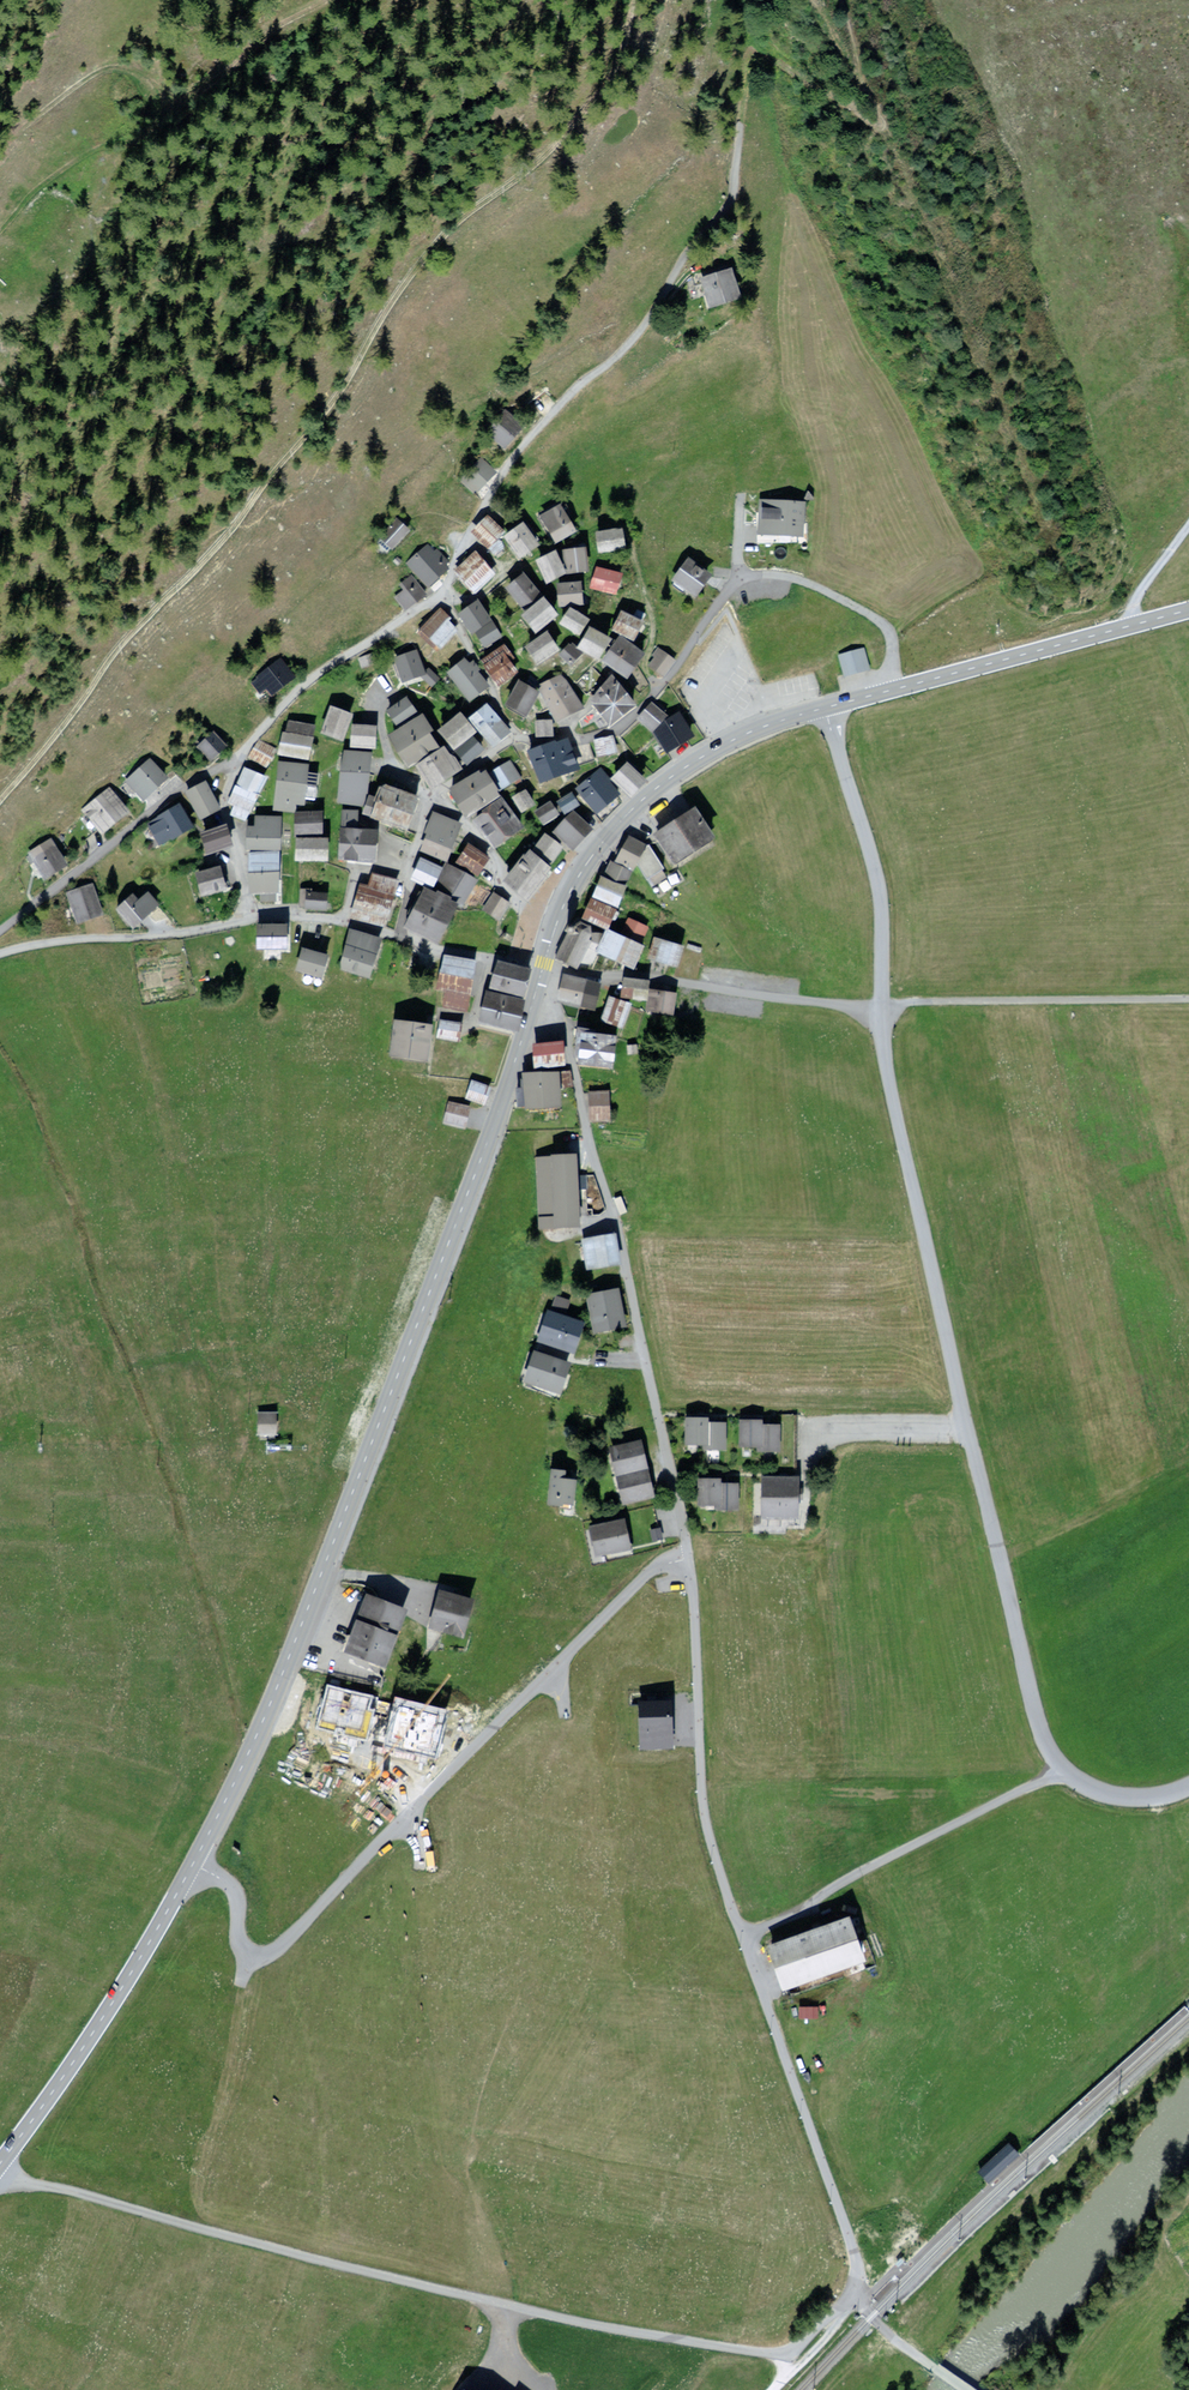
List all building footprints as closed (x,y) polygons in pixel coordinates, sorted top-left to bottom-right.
[(730,268),(701,277),(709,306),(738,297),(730,268)] [(506,411),(490,430),(506,445),(523,426),(506,411)] [(495,472),(481,457),(462,475),(476,490),(495,472)] [(805,500),(762,499),(762,535),(804,536),(805,500)] [(562,506),(543,516),(556,540),(575,529),(562,506)] [(488,516),(476,529),(493,545),(505,532),(488,516)] [(409,529),(396,518),(378,538),(390,549),(409,529)] [(525,525),(507,536),(519,555),(537,545),(525,525)] [(625,532),(600,534),(601,550),(626,548),(625,532)] [(424,548),(408,562),(426,584),(443,570),(424,548)] [(568,551),(570,570),(587,569),(586,550),(568,551)] [(549,579),(566,571),(557,553),(540,561),(549,579)] [(478,555),(459,572),(476,590),(495,573),(478,555)] [(689,558),(677,576),(699,591),(711,573),(689,558)] [(623,576),(599,569),(594,586),(618,593),(623,576)] [(424,594),(412,574),(400,582),(405,590),(397,595),(404,606),(424,594)] [(541,595),(525,575),(511,586),(527,606),(541,595)] [(583,585),(561,585),(561,605),(583,605),(583,585)] [(547,600),(529,615),(541,630),(559,614),(547,600)] [(490,621),(479,602),(464,612),(475,630),(490,621)] [(448,617),(439,608),(421,629),(437,643),(452,627),(445,621),(448,617)] [(592,621),(574,610),(565,623),(583,635),(592,621)] [(624,614),(616,629),(636,639),(644,624),(624,614)] [(493,623),(479,632),(486,645),(501,636),(493,623)] [(583,647),(601,658),(612,639),(594,628),(583,647)] [(560,648),(549,634),(531,647),(541,661),(560,648)] [(629,675),(644,656),(621,638),(606,658),(629,675)] [(583,654),(573,644),(565,653),(575,662),(583,654)] [(864,648),(842,654),(847,674),(869,668),(864,648)] [(672,656),(660,649),(652,662),(663,669),(672,656)] [(415,652),(397,657),(404,678),(421,672),(415,652)] [(506,652),(489,663),(501,681),(518,670),(506,652)] [(373,653),(360,657),(363,667),(376,663),(373,653)] [(295,678),(282,660),(258,677),(271,695),(295,678)] [(486,687),(466,660),(451,671),(471,698),(486,687)] [(428,675),(423,680),(431,687),(435,682),(428,675)] [(563,676),(542,686),(558,719),(579,708),(563,676)] [(593,699),(613,722),(635,703),(615,680),(593,699)] [(539,691),(522,682),(510,704),(528,713),(539,691)] [(387,710),(393,719),(410,707),(403,698),(387,710)] [(667,716),(653,703),(641,717),(655,730),(667,716)] [(489,705),(474,719),(493,740),(508,726),(489,705)] [(342,736),(351,714),(333,707),(324,729),(342,736)] [(476,731),(461,713),(442,729),(457,747),(476,731)] [(683,715),(661,729),(673,748),(695,734),(683,715)] [(410,763),(438,746),(420,718),(392,736),(410,763)] [(287,720),(281,751),(307,756),(313,726),(287,720)] [(553,720),(536,720),(536,734),(553,735),(553,720)] [(375,727),(353,726),(352,744),(374,745),(375,727)] [(223,744),(213,731),(199,742),(209,755),(223,744)] [(612,734),(596,739),(600,754),(617,750),(612,734)] [(483,747),(474,738),(460,751),(469,760),(483,747)] [(256,739),(249,751),(266,762),(273,749),(256,739)] [(555,742),(533,751),(545,782),(580,768),(570,742),(557,747),(555,742)] [(445,748),(420,764),(433,785),(458,770),(445,748)] [(370,753),(344,750),(339,793),(365,796),(370,753)] [(152,762),(133,777),(147,796),(167,781),(152,762)] [(307,765),(280,763),(275,806),(294,808),(295,800),(303,801),(307,765)] [(511,763),(495,771),(502,784),(518,776),(511,763)] [(629,764),(615,778),(627,791),(642,778),(629,764)] [(264,776),(245,768),(232,800),(250,808),(264,776)] [(490,770),(454,789),(465,809),(500,790),(490,770)] [(600,770),(580,786),(598,811),(619,795),(600,770)] [(218,807),(205,780),(187,789),(200,816),(218,807)] [(416,800),(385,788),(379,801),(372,798),(367,812),(406,827),(416,800)] [(517,795),(524,808),(533,803),(526,790),(517,795)] [(105,833),(126,814),(108,793),(87,812),(105,833)] [(577,804),(571,794),(559,801),(566,812),(577,804)] [(500,801),(477,817),(496,845),(519,829),(500,801)] [(557,812),(550,802),(537,811),(543,821),(557,812)] [(161,841),(190,826),(180,807),(151,822),(161,841)] [(698,810),(655,836),(672,863),(714,837),(698,810)] [(297,812),(296,832),(322,833),(323,813),(297,812)] [(359,814),(349,813),(347,829),(357,830),(359,814)] [(588,829),(574,814),(559,828),(574,843),(588,829)] [(256,827),(248,827),(248,845),(279,845),(279,815),(257,815),(256,827)] [(458,823),(437,815),(425,848),(446,856),(458,823)] [(231,846),(225,828),(200,835),(206,854),(231,846)] [(374,859),(376,832),(341,830),(340,857),(374,859)] [(561,845),(545,834),(534,848),(551,860),(561,845)] [(648,844),(630,837),(620,855),(639,864),(645,875),(662,866),(648,844)] [(64,865),(51,839),(28,851),(41,876),(64,865)] [(328,839),(298,839),(298,858),(328,858),(328,839)] [(476,873),(486,859),(469,846),(459,860),(476,873)] [(254,852),(254,888),(280,888),(280,852),(254,852)] [(552,868),(531,852),(508,881),(529,897),(552,868)] [(441,868),(423,858),(413,878),(431,888),(441,868)] [(631,867),(615,860),(608,875),(624,882),(631,867)] [(475,881),(448,867),(438,885),(465,899),(475,881)] [(220,868),(198,873),(202,892),(224,888),(220,868)] [(371,888),(363,886),(356,914),(387,922),(397,881),(374,875),(371,888)] [(601,878),(594,893),(617,903),(624,887),(601,878)] [(92,885),(69,892),(78,921),(101,914),(92,885)] [(325,907),(326,893),(304,891),(303,904),(325,907)] [(134,894),(117,907),(132,926),(158,905),(148,893),(139,901),(134,894)] [(453,908),(422,893),(408,922),(439,937),(453,908)] [(508,901),(495,893),(485,907),(498,916),(508,901)] [(617,908),(592,899),(586,916),(610,925),(617,908)] [(287,925),(259,925),(259,946),(287,946),(287,925)] [(582,925),(577,927),(576,929),(574,928),(571,934),(574,935),(563,959),(578,966),(587,947),(594,950),(602,934),(593,935),(591,929),(582,925)] [(644,944),(609,930),(600,953),(635,967),(644,944)] [(381,940),(350,931),(339,965),(371,975),(381,940)] [(684,945),(654,937),(648,957),(678,966),(684,945)] [(327,957),(304,950),(298,968),(322,975),(327,957)] [(476,962),(445,957),(440,984),(447,985),(444,1004),(468,1008),(476,962)] [(492,987),(522,995),(528,970),(498,963),(492,987)] [(600,983),(564,976),(560,998),(596,1005),(600,983)] [(649,985),(624,982),(623,996),(647,999),(649,985)] [(676,993),(653,990),(650,1009),(673,1013),(676,993)] [(522,1003),(489,995),(483,1018),(516,1027),(522,1003)] [(628,1003),(612,997),(605,1018),(620,1024),(628,1003)] [(434,1026),(395,1019),(389,1053),(429,1060),(434,1026)] [(442,1022),(439,1034),(457,1038),(460,1026),(442,1022)] [(614,1034),(582,1030),(578,1059),(610,1063),(614,1034)] [(564,1044),(535,1045),(536,1065),(565,1063),(564,1044)] [(570,1071),(561,1072),(563,1081),(572,1079),(570,1071)] [(558,1072),(526,1073),(528,1104),(559,1103),(558,1072)] [(489,1089),(472,1082),(467,1094),(484,1101),(489,1089)] [(609,1093),(590,1094),(591,1116),(610,1114),(609,1093)] [(468,1109),(450,1105),(446,1121),(464,1126),(468,1109)] [(578,1154),(537,1156),(539,1222),(580,1221),(578,1154)] [(624,1203),(619,1205),(622,1212),(627,1210),(624,1203)] [(614,1233),(583,1238),(587,1265),(618,1261),(614,1233)] [(617,1287),(591,1293),(599,1327),(625,1321),(617,1287)] [(548,1312),(540,1338),(575,1349),(583,1323),(548,1312)] [(570,1362),(538,1351),(528,1378),(561,1390),(570,1362)] [(274,1414),(259,1414),(259,1431),(275,1431),(274,1414)] [(710,1415),(686,1415),(686,1440),(705,1439),(705,1446),(729,1445),(728,1421),(710,1421),(710,1415)] [(764,1419),(742,1419),(742,1441),(757,1441),(757,1447),(782,1447),(782,1424),(764,1424),(764,1419)] [(642,1441),(611,1448),(622,1498),(653,1492),(642,1441)] [(575,1478),(552,1475),(549,1500),(572,1503),(575,1478)] [(722,1476),(699,1476),(700,1500),(720,1500),(720,1505),(739,1504),(739,1482),(722,1482),(722,1476)] [(801,1476),(764,1476),(764,1513),(801,1513),(801,1494),(801,1476)] [(623,1517),(589,1524),(596,1554),(630,1546),(623,1517)] [(659,1529),(651,1531),(653,1539),(661,1538),(659,1529)] [(474,1601),(440,1592),(432,1623),(466,1631),(474,1601)] [(404,1609),(367,1596),(348,1649),(385,1662),(404,1609)] [(371,1694),(329,1686),(321,1727),(363,1736),(371,1694)] [(397,1700),(387,1741),(430,1751),(440,1711),(397,1700)] [(672,1703),(636,1704),(638,1748),(673,1747),(672,1703)] [(853,1914),(768,1943),(783,1988),(868,1960),(853,1914)] [(1019,2156),(1008,2145),(978,2172),(989,2184),(1019,2156)] [(901,2258),(896,2265),(899,2267),(904,2261),(901,2258)]
